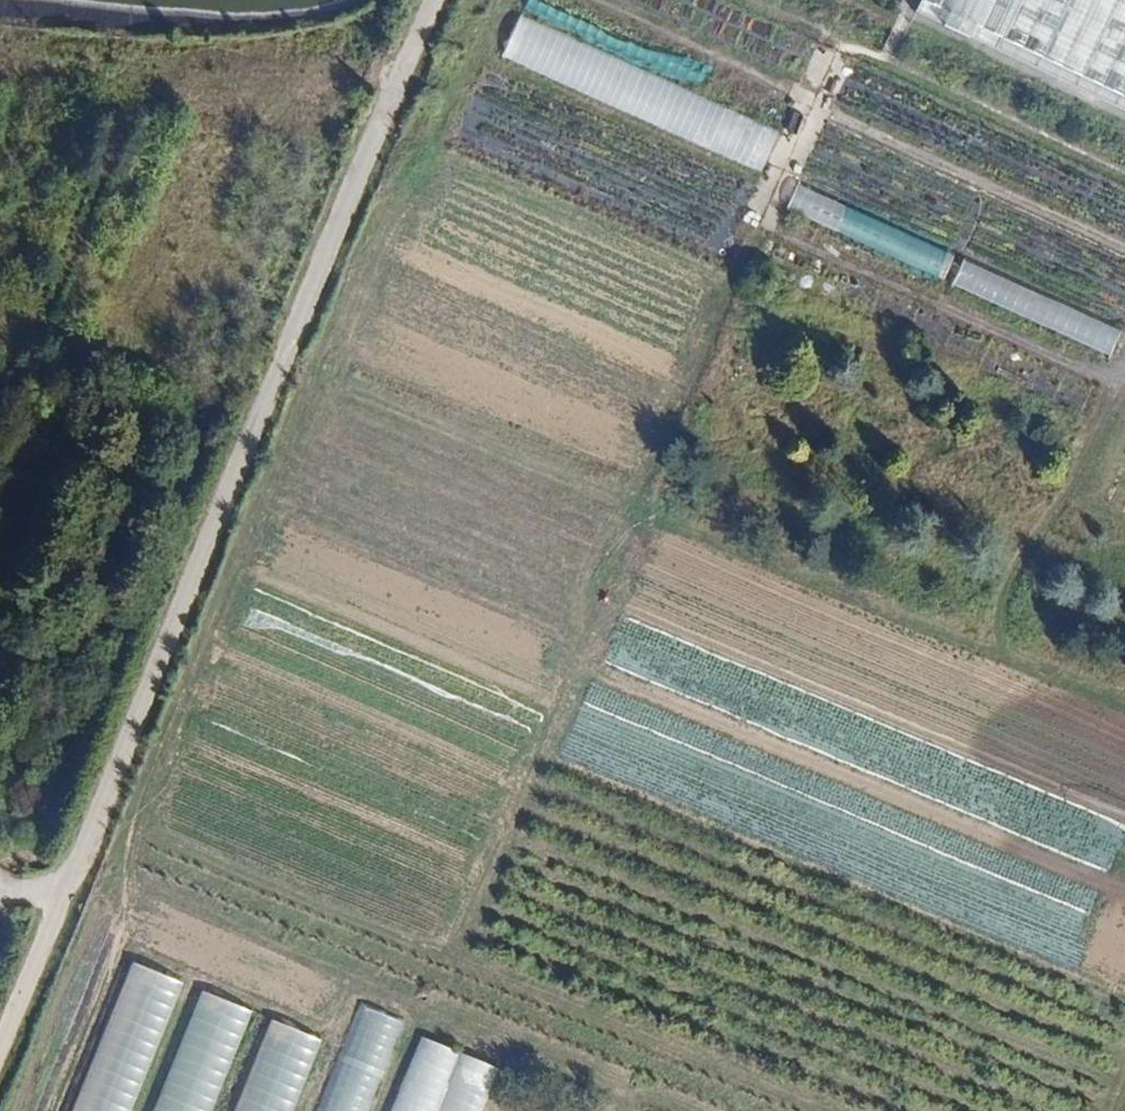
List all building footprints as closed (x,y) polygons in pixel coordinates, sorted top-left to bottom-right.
[(920,11),(1124,108),(1124,0),(925,0),(920,11)] [(784,134),(527,20),(508,62),(765,176),(784,134)] [(957,256),(800,186),(788,213),(944,283),(957,256)] [(1123,333),(965,260),(954,284),(1112,357),(1123,333)] [(152,920),(72,1110),(485,1110),(502,1068),(152,920)]
